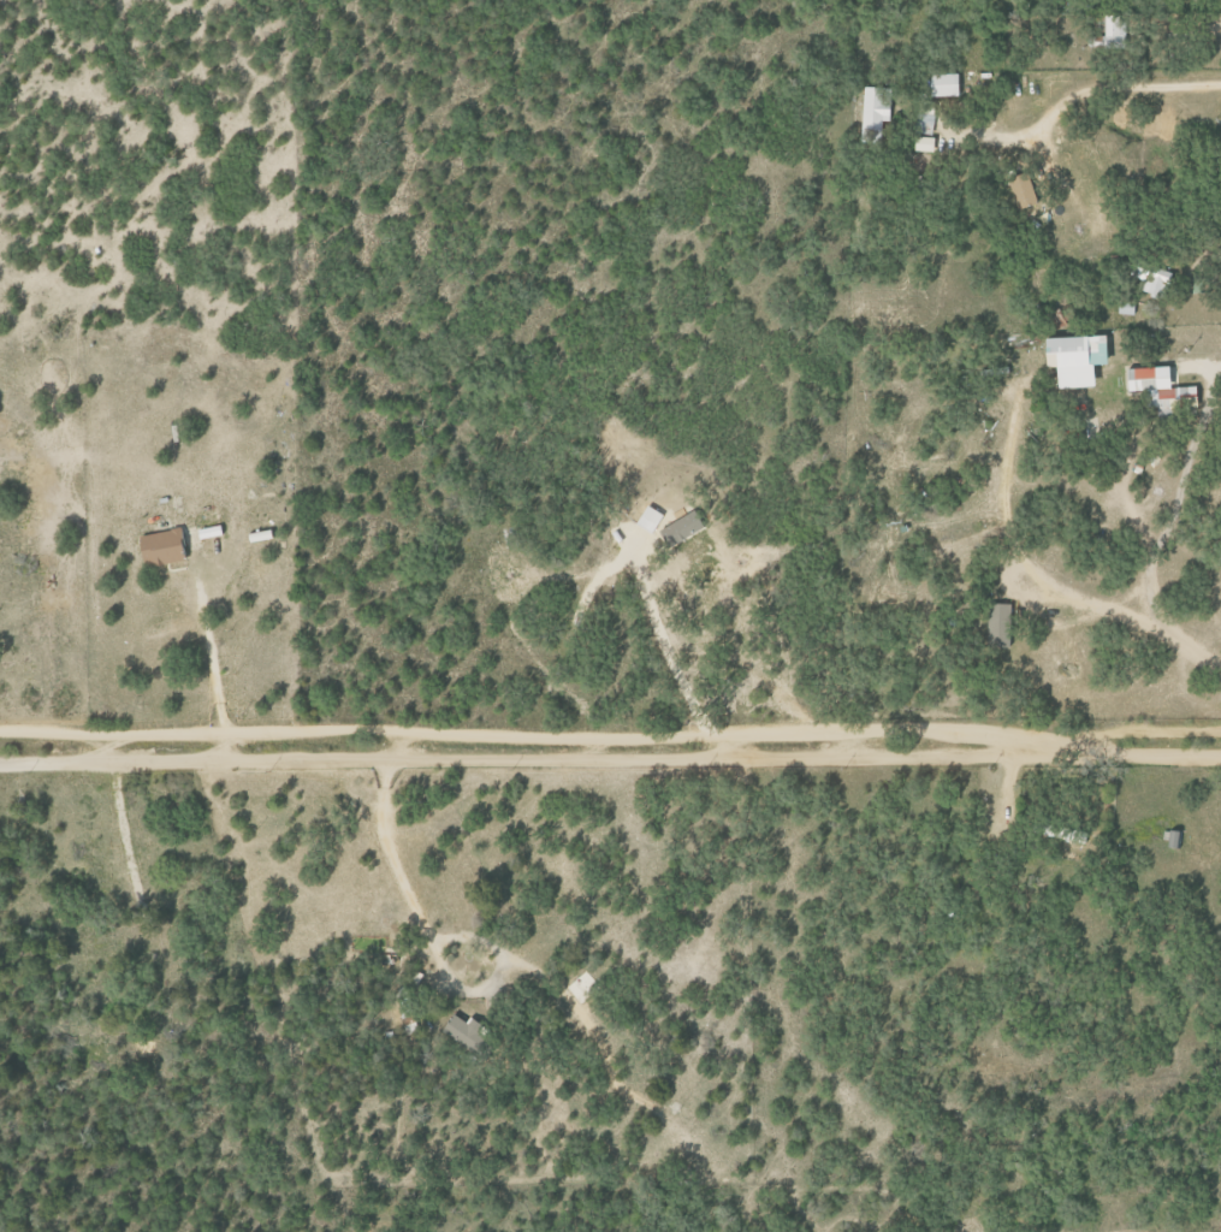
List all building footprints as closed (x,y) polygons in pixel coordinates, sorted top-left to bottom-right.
[(1104,15),(1104,46),(1120,46),(1121,16),(1104,15)] [(929,74),(930,97),(958,96),(957,73),(929,74)] [(862,129),(888,130),(890,88),(863,87),(862,129)] [(916,136),(934,136),(934,110),(917,109),(916,136)] [(915,151),(933,152),(934,137),(915,137),(915,151)] [(1036,203),(1026,172),(1007,178),(1017,209),(1036,203)] [(1135,264),(1132,277),(1143,279),(1139,292),(1162,298),(1168,273),(1135,264)] [(1041,338),(1042,368),(1053,368),(1054,389),(1090,388),(1090,365),(1104,365),(1103,336),(1041,338)] [(1124,369),(1124,391),(1144,391),(1144,409),(1195,408),(1194,387),(1167,387),(1167,368),(1124,369)] [(636,526),(653,534),(662,514),(645,506),(636,526)] [(136,536),(141,568),(183,561),(178,529),(136,536)] [(1010,648),(1011,605),(987,604),(986,647),(1010,648)] [(470,1017),(466,1022),(453,1013),(442,1030),(472,1050),(487,1028),(470,1017)]
